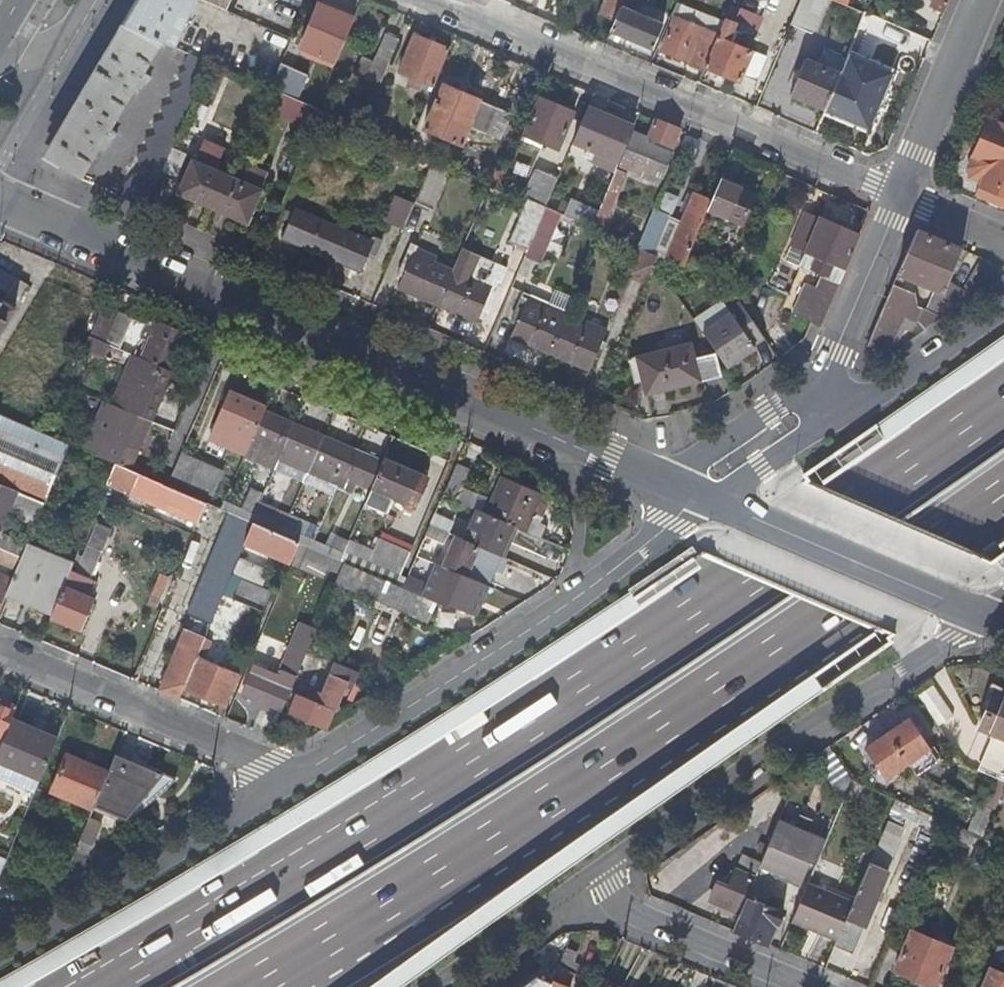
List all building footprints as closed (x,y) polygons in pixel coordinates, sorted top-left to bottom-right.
[(124,26),(165,43),(175,47),(199,0),(139,0),(124,26)] [(228,11),(233,0),(203,0),(228,11)] [(617,21),(626,0),(605,0),(600,14),(617,21)] [(638,0),(626,0),(617,21),(612,32),(654,49),(664,25),(661,24),(666,12),(638,0)] [(791,27),(812,36),(818,23),(826,4),(827,0),(802,0),(791,27)] [(661,51),(705,69),(731,7),(720,2),(712,20),(708,32),(675,18),(661,51)] [(826,4),(818,23),(834,30),(842,11),(826,4)] [(680,6),(675,18),(708,32),(712,20),(680,6)] [(303,46),(338,60),(353,21),(319,7),(303,46)] [(741,11),(731,7),(705,69),(740,84),(743,77),(755,83),(765,59),(728,43),(741,11)] [(904,32),(872,19),(865,35),(897,48),(904,32)] [(82,181),(165,43),(124,26),(50,150),(53,162),(82,181)] [(365,85),(379,91),(400,41),(386,35),(374,64),(365,85)] [(415,35),(400,72),(408,75),(410,76),(407,84),(419,89),(422,81),(434,86),(449,50),(415,35)] [(210,63),(190,54),(185,63),(188,71),(180,75),(184,86),(170,92),(173,104),(162,108),(165,120),(154,124),(157,135),(145,139),(148,151),(137,155),(141,166),(115,196),(147,210),(210,63)] [(349,79),(365,85),(374,64),(358,57),(349,79)] [(826,110),(841,74),(808,60),(793,97),(826,110)] [(282,62),(271,89),(281,93),(295,99),(306,72),(282,62)] [(885,92),(841,74),(826,110),(870,129),(885,92)] [(511,116),(442,87),(422,136),(461,152),(470,130),(500,142),(511,116)] [(341,120),(342,120),(345,112),(373,125),(376,117),(380,110),(354,99),(355,96),(343,90),(331,115),(341,120)] [(295,99),(281,93),(274,112),(314,130),(322,111),(318,109),(295,99)] [(512,105),(532,114),(536,105),(516,96),(512,105)] [(542,99),(526,137),(558,150),(574,113),(542,99)] [(331,115),(322,111),(314,130),(333,138),(341,120),(331,115)] [(584,149),(618,163),(634,128),(600,113),(584,149)] [(376,117),(373,125),(380,128),(383,121),(376,117)] [(680,131),(656,121),(648,139),(634,133),(621,165),(659,181),(680,131)] [(993,122),(977,159),(975,158),(970,172),(972,179),(981,182),(976,196),(1003,207),(1003,126),(993,122)] [(179,195),(214,209),(228,175),(194,161),(179,195)] [(436,161),(417,204),(429,210),(448,166),(436,161)] [(228,175),(214,209),(248,224),(269,173),(250,165),(243,181),(228,175)] [(528,201),(545,208),(558,178),(532,167),(520,197),(528,201)] [(628,174),(616,169),(597,212),(591,228),(603,233),(628,174)] [(495,171),(489,184),(500,189),(506,176),(495,171)] [(712,203),(708,212),(742,226),(754,196),(721,181),(712,203)] [(675,212),(680,194),(665,190),(661,209),(675,212)] [(666,261),(684,269),(708,212),(712,203),(694,196),(666,261)] [(414,211),(415,208),(400,201),(388,228),(403,235),(414,211)] [(546,212),(547,209),(545,208),(528,201),(510,243),(529,251),(535,236),(546,212)] [(565,217),(591,228),(597,212),(572,201),(565,217)] [(429,210),(417,204),(415,208),(414,211),(426,216),(429,210)] [(285,240),(328,258),(341,228),(298,209),(285,240)] [(546,212),(535,236),(550,243),(561,219),(546,212)] [(648,226),(638,249),(641,250),(653,255),(669,219),(654,212),(648,226)] [(813,324),(820,327),(860,236),(820,217),(819,219),(807,214),(792,247),(820,260),(815,270),(819,272),(814,285),(803,280),(789,313),(813,324)] [(623,242),(638,249),(648,226),(640,223),(635,234),(628,230),(623,242)] [(341,228),(328,258),(362,273),(371,253),(376,256),(382,243),(376,240),(375,242),(341,228)] [(400,289),(438,305),(453,271),(436,264),(446,241),(418,229),(400,274),(406,276),(400,289)] [(918,232),(898,276),(932,291),(923,313),(934,318),(949,284),(962,252),(918,232)] [(550,243),(535,236),(529,251),(524,263),(539,269),(550,243)] [(653,255),(641,250),(629,277),(646,284),(658,257),(653,255)] [(979,259),(960,289),(976,295),(992,283),(990,264),(979,259)] [(28,286),(0,270),(0,332),(28,286)] [(453,271),(438,305),(472,319),(480,300),(485,303),(495,278),(490,276),(486,285),(453,271)] [(934,318),(931,326),(976,295),(960,289),(949,284),(934,318)] [(557,288),(551,301),(568,309),(574,296),(557,288)] [(892,290),(866,346),(882,353),(885,348),(887,349),(906,306),(910,298),(892,290)] [(517,340),(551,354),(567,319),(534,305),(537,297),(529,293),(519,316),(526,319),(517,340)] [(739,303),(727,310),(729,313),(751,346),(763,339),(739,303)] [(102,306),(89,337),(117,349),(131,318),(102,306)] [(934,318),(923,313),(906,306),(887,349),(885,348),(882,353),(888,356),(931,326),(934,318)] [(729,313),(700,333),(724,369),(753,349),(751,346),(729,313)] [(151,338),(141,359),(151,364),(171,373),(187,336),(149,319),(142,334),(151,338)] [(567,319),(551,354),(590,371),(609,327),(602,324),(599,332),(567,319)] [(690,343),(631,360),(637,383),(643,382),(646,395),(718,375),(712,353),(695,358),(690,343)] [(171,373),(151,364),(142,384),(134,380),(127,397),(117,392),(110,406),(114,408),(122,411),(149,423),(171,373)] [(263,412),(264,410),(228,395),(215,424),(228,429),(220,449),(242,459),(243,457),(263,412)] [(122,411),(114,408),(107,423),(115,427),(122,411)] [(115,427),(100,459),(111,464),(128,471),(149,423),(122,411),(115,427)] [(263,412),(243,457),(273,470),(293,425),(263,412)] [(16,489),(43,499),(66,444),(40,432),(0,415),(0,482),(16,489)] [(83,451),(100,459),(115,427),(107,423),(97,419),(83,451)] [(322,437),(293,425),(273,470),(302,482),(309,466),(322,437)] [(351,451),(322,437),(309,466),(320,471),(316,479),(335,488),(351,451)] [(351,451),(335,488),(353,495),(357,487),(369,492),(381,463),(351,451)] [(222,473),(178,454),(169,476),(193,486),(191,490),(211,499),(222,473)] [(425,483),(381,463),(369,492),(362,507),(384,516),(390,501),(405,508),(402,514),(409,517),(425,483)] [(128,471),(111,464),(103,484),(197,524),(205,504),(151,481),(128,471)] [(461,470),(454,466),(441,497),(448,500),(455,503),(468,472),(461,470)] [(193,486),(169,476),(167,480),(191,490),(193,486)] [(499,480),(484,516),(511,527),(524,533),(539,497),(499,480)] [(0,482),(0,528),(16,489),(0,482)] [(248,489),(239,510),(250,515),(259,494),(248,489)] [(258,504),(253,516),(282,529),(288,516),(258,504)] [(484,516),(476,512),(469,528),(477,531),(470,546),(497,557),(498,558),(511,527),(484,516)] [(435,513),(424,536),(444,544),(454,522),(435,513)] [(242,548),(252,524),(227,514),(186,613),(210,623),(222,594),(230,577),(232,572),(236,562),(242,548)] [(318,529),(288,516),(282,529),(312,542),(318,529)] [(50,611),(47,617),(79,630),(92,598),(85,595),(99,563),(95,561),(110,527),(95,521),(74,572),(67,569),(50,611)] [(297,544),(252,524),(242,548),(248,550),(250,545),(290,562),(291,558),(297,544)] [(327,549),(341,555),(396,579),(402,565),(371,551),(347,540),(334,534),(327,549)] [(439,568),(450,572),(456,558),(464,562),(470,546),(452,538),(439,568)] [(377,539),(371,551),(402,565),(408,552),(377,539)] [(7,585),(4,592),(50,611),(67,569),(70,563),(24,544),(20,554),(15,567),(7,585)] [(343,564),(297,544),(291,558),(324,572),(327,565),(340,571),(343,564)] [(15,567),(20,554),(0,546),(0,561),(15,567)] [(456,558),(450,572),(484,587),(497,557),(470,546),(464,562),(456,558)] [(236,562),(232,572),(262,585),(267,575),(236,562)] [(388,583),(343,564),(340,571),(334,584),(428,625),(436,605),(408,592),(388,583)] [(484,587),(450,572),(443,588),(451,591),(445,604),(472,615),(484,587)] [(155,574),(142,606),(153,611),(166,579),(155,574)] [(230,577),(222,594),(261,610),(268,593),(230,577)] [(408,592),(436,605),(442,594),(413,581),(408,592)] [(285,691),(289,692),(315,628),(301,622),(279,674),(255,663),(242,692),(254,697),(252,702),(266,708),(268,703),(278,707),(285,691)] [(157,690),(178,699),(182,689),(196,656),(204,638),(183,629),(157,690)] [(196,656),(182,689),(223,706),(237,674),(196,656)] [(331,709),(335,710),(341,694),(351,672),(332,664),(316,701),(296,693),(288,712),(324,727),(331,709)] [(351,672),(341,694),(348,697),(357,675),(351,672)] [(934,684),(917,696),(938,727),(956,715),(934,684)] [(1003,743),(1003,698),(996,695),(980,732),(1003,743)] [(1,739),(9,720),(16,703),(9,700),(6,706),(0,704),(0,738),(1,739)] [(9,720),(1,739),(0,742),(0,778),(32,791),(54,739),(9,720)] [(887,735),(907,764),(929,749),(909,720),(887,735)] [(907,764),(887,735),(866,749),(886,779),(907,764)] [(827,748),(808,761),(839,803),(849,780),(827,748)] [(104,774),(91,805),(122,818),(172,779),(112,754),(104,774)] [(47,794),(88,811),(91,805),(104,774),(63,757),(47,794)] [(942,820),(895,800),(890,812),(937,832),(942,820)] [(945,811),(942,820),(956,826),(960,818),(945,811)] [(86,816),(77,838),(88,843),(97,821),(86,816)] [(956,826),(942,820),(937,832),(968,844),(973,833),(956,826)] [(741,910),(733,931),(766,945),(781,911),(761,902),(774,872),(798,883),(806,864),(812,866),(823,842),(778,824),(776,829),(769,844),(769,846),(765,854),(755,878),(741,910)] [(88,843),(77,838),(58,885),(88,867),(81,859),(88,843)] [(759,851),(765,854),(769,846),(762,843),(759,851)] [(837,941),(834,947),(852,954),(888,868),(870,860),(853,902),(837,941)] [(712,897),(741,910),(755,878),(738,870),(731,886),(719,881),(712,897)] [(806,883),(790,921),(837,941),(853,902),(806,883)] [(913,933),(896,974),(927,986),(937,986),(953,949),(913,933)] [(994,956),(1003,960),(1003,940),(1001,939),(994,956)] [(561,959),(570,963),(574,954),(565,950),(561,959)] [(576,965),(570,963),(561,959),(549,986),(567,986),(576,965)] [(981,986),(1003,986),(1003,971),(990,965),(981,986)]
